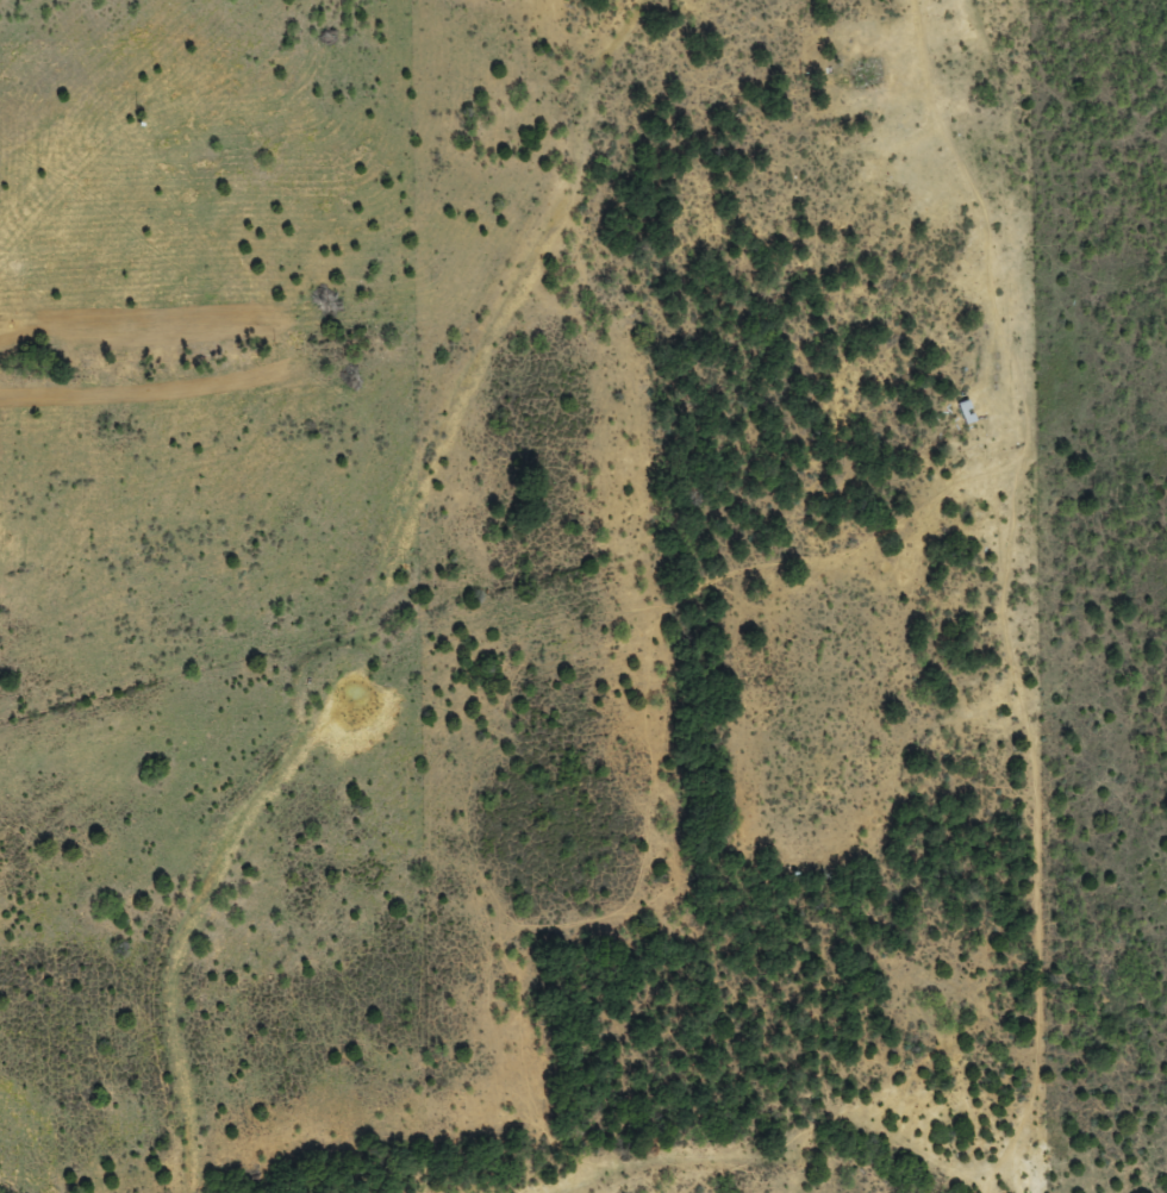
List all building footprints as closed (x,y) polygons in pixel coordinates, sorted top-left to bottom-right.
[(962,426),(973,423),(965,401),(954,405),(962,426)]
